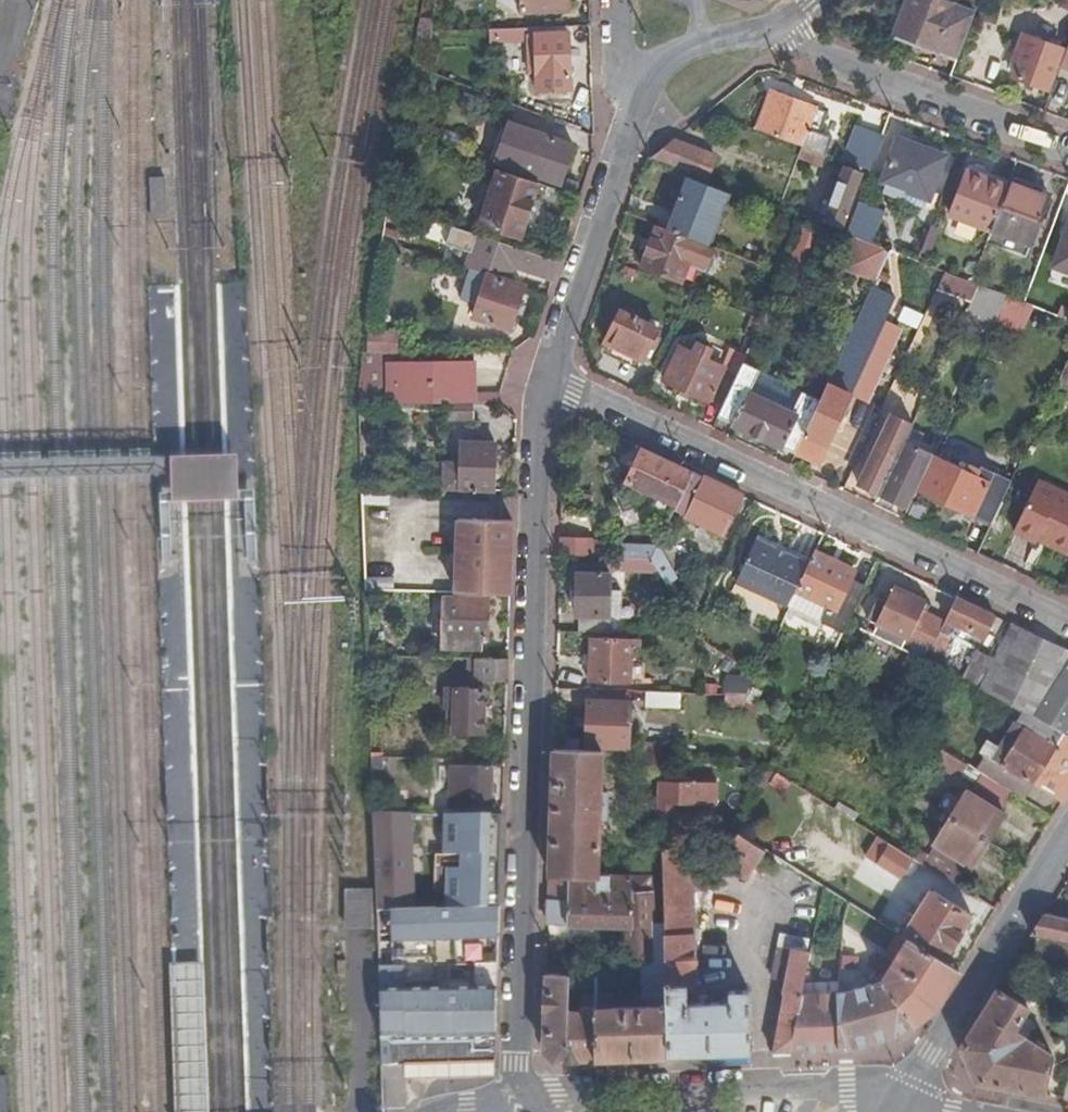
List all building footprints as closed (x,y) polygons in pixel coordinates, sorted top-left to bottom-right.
[(565,9),(565,0),(521,0),(522,11),(565,9)] [(961,57),(982,0),(952,0),(951,3),(942,0),(907,0),(896,32),(961,57)] [(529,27),(505,28),(505,40),(534,39),(535,73),(568,72),(566,36),(534,36),(534,33),(529,33),(529,27)] [(1028,37),(1024,48),(1019,46),(1014,60),(1020,62),(1014,76),(1048,89),(1063,49),(1028,37)] [(772,95),(758,132),(802,148),(824,157),(827,158),(833,142),(821,137),(828,116),(772,95)] [(575,147),(509,127),(497,163),(562,184),(575,147)] [(859,129),(845,164),(872,174),(885,138),(859,129)] [(408,152),(412,143),(396,138),(394,148),(408,152)] [(900,141),(886,182),(930,199),(945,158),(900,141)] [(652,159),(708,181),(717,159),(673,143),(652,159)] [(824,157),(802,148),(798,162),(820,170),(824,157)] [(970,167),(968,173),(1007,187),(1009,181),(970,167)] [(844,170),(826,220),(845,228),(864,177),(844,170)] [(521,237),(538,185),(497,172),(481,225),(521,237)] [(1007,187),(968,173),(952,216),(992,231),(1007,187)] [(167,179),(151,179),(151,219),(168,219),(167,179)] [(688,179),(667,231),(696,243),(709,247),(729,196),(688,179)] [(1007,187),(992,231),(1015,239),(1031,245),(1038,225),(1041,219),(1049,196),(1009,181),(1007,187)] [(861,204),(849,236),(858,239),(875,246),(887,214),(861,204)] [(455,230),(409,215),(407,223),(416,225),(415,228),(452,240),(455,230)] [(1041,219),(1038,225),(1046,229),(1049,222),(1041,219)] [(681,282),(696,243),(667,231),(657,227),(642,266),(681,282)] [(794,258),(812,265),(824,236),(806,228),(794,258)] [(395,236),(380,231),(378,242),(393,247),(395,236)] [(1015,239),(992,231),(987,242),(1011,251),(1015,239)] [(558,263),(478,237),(467,271),(487,277),(508,284),(513,268),(552,281),(558,263)] [(878,285),(893,253),(875,246),(858,239),(845,272),(878,285)] [(1031,245),(1015,239),(1011,251),(1027,257),(1031,245)] [(1058,267),(1067,271),(1067,241),(1058,267)] [(913,248),(909,259),(920,264),(924,252),(913,248)] [(467,271),(432,260),(428,269),(464,281),(467,271)] [(511,331),(524,290),(508,284),(487,277),(474,320),(511,331)] [(1008,300),(979,289),(969,310),(998,321),(1008,300)] [(823,401),(799,453),(822,464),(890,316),(868,306),(823,401)] [(645,361),(658,329),(622,314),(608,346),(645,361)] [(752,335),(758,318),(751,315),(744,333),(752,335)] [(738,368),(744,354),(732,349),(725,366),(709,359),(712,350),(697,344),(693,352),(681,346),(665,380),(711,402),(711,400),(723,405),(738,368)] [(393,355),(364,356),(359,390),(360,406),(449,405),(476,404),(480,404),(479,362),(393,363),(393,355)] [(1055,390),(1067,396),(1067,362),(1055,390)] [(761,378),(738,368),(723,405),(719,416),(785,447),(787,445),(798,454),(799,453),(823,401),(804,392),(797,411),(788,407),(791,400),(785,397),(782,404),(774,400),(777,393),(772,390),(768,397),(755,391),(761,378)] [(804,392),(761,378),(755,391),(768,397),(772,390),(777,393),(774,400),(782,404),(785,397),(791,400),(788,407),(797,411),(804,392)] [(476,404),(449,405),(449,422),(477,422),(476,404)] [(862,483),(883,493),(908,439),(916,423),(894,413),(862,483)] [(1057,426),(1042,419),(1035,433),(1052,440),(1057,426)] [(908,439),(883,493),(912,507),(920,489),(937,453),(908,439)] [(454,484),(454,490),(494,491),(494,445),(462,444),(461,484),(454,484)] [(656,492),(680,504),(695,473),(645,450),(629,485),(653,497),(656,492)] [(937,453),(920,489),(992,523),(1013,480),(983,466),(981,469),(971,464),(969,469),(937,453)] [(745,496),(695,473),(680,504),(678,510),(719,530),(716,537),(723,540),(745,496)] [(1038,479),(1014,530),(1036,541),(1040,534),(1067,547),(1067,493),(1038,479)] [(451,594),(510,597),(512,522),(454,522),(451,594)] [(560,555),(591,557),(592,538),(561,536),(560,555)] [(738,583),(790,609),(812,567),(790,556),(787,560),(779,556),(781,552),(759,541),(738,583)] [(661,574),(668,586),(675,581),(658,551),(654,561),(661,574)] [(835,648),(865,586),(851,579),(854,571),(818,553),(812,567),(790,609),(784,623),(817,639),(820,633),(826,636),(823,642),(835,648)] [(622,571),(661,574),(654,561),(623,559),(622,571)] [(608,614),(609,589),(610,574),(578,572),(577,615),(579,616),(579,632),(607,634),(608,614)] [(621,590),(609,589),(608,614),(620,615),(621,590)] [(903,669),(920,677),(929,659),(943,631),(924,623),(929,613),(924,610),(927,603),(898,589),(890,604),(879,626),(879,627),(915,645),(903,669)] [(929,659),(938,664),(958,624),(987,638),(997,616),(959,598),(943,631),(929,659)] [(463,649),(463,639),(485,641),(486,601),(443,599),(441,647),(463,649)] [(870,621),(879,626),(890,604),(881,600),(870,621)] [(1033,715),(1067,734),(1067,650),(1013,624),(996,659),(978,649),(964,678),(1026,711),(1033,715)] [(629,684),(630,650),(640,650),(640,642),(588,640),(587,682),(629,684)] [(507,684),(507,662),(478,661),(477,682),(507,684)] [(724,694),(740,695),(740,683),(724,683),(724,694)] [(482,734),(484,692),(446,690),(445,709),(454,710),(453,732),(482,734)] [(679,693),(645,692),(645,706),(678,708),(679,693)] [(740,695),(724,694),(724,704),(743,705),(745,701),(748,695),(740,695)] [(587,702),(585,745),(627,747),(628,704),(587,702)] [(1026,711),(1015,728),(1022,732),(1033,715),(1026,711)] [(1033,784),(1040,774),(1067,791),(1067,734),(1033,715),(1022,732),(1015,728),(1002,747),(988,740),(981,751),(984,753),(1033,784)] [(640,743),(638,757),(667,760),(668,746),(640,743)] [(553,749),(549,876),(597,877),(598,838),(600,795),(602,752),(553,749)] [(968,789),(950,818),(988,840),(1005,813),(1002,811),(1013,792),(975,769),(941,749),(934,760),(976,787),(972,792),(968,789)] [(1024,799),(1033,784),(984,753),(975,769),(1013,792),(1024,799)] [(383,759),(369,759),(369,771),(382,771),(383,759)] [(492,772),(452,769),(450,809),(491,811),(492,772)] [(718,772),(717,780),(725,781),(725,772),(718,772)] [(716,807),(716,786),(660,784),(658,821),(675,822),(675,807),(716,807)] [(600,795),(598,838),(607,838),(609,795),(600,795)] [(399,907),(410,907),(410,816),(371,815),(375,907),(399,907)] [(410,816),(410,907),(417,907),(417,912),(445,912),(446,855),(490,856),(491,819),(410,816)] [(934,843),(970,867),(988,840),(950,818),(934,843)] [(740,834),(720,867),(748,880),(764,849),(740,834)] [(971,868),(970,867),(934,843),(934,844),(926,839),(913,858),(960,886),(971,868)] [(913,858),(892,845),(881,862),(902,876),(913,858)] [(697,991),(698,856),(665,848),(666,926),(666,1057),(707,1055),(749,1053),(748,990),(730,991),(730,1000),(687,1001),(687,991),(697,991)] [(446,855),(445,912),(466,912),(466,901),(484,902),(485,889),(489,889),(490,856),(446,855)] [(594,1060),(666,1057),(666,926),(655,926),(655,879),(597,877),(549,876),(547,924),(623,925),(622,959),(628,960),(628,965),(638,965),(638,997),(643,997),(643,1002),(607,1002),(606,971),(590,971),(591,990),(594,1060)] [(372,889),(344,889),(344,927),(372,928),(372,889)] [(905,936),(945,961),(973,916),(931,890),(904,935),(905,936)] [(379,986),(403,987),(399,907),(375,907),(379,986)] [(496,967),(498,912),(466,912),(445,912),(417,912),(415,912),(415,938),(470,939),(469,966),(496,967)] [(1044,912),(1031,932),(1067,940),(1067,918),(1044,912)] [(890,962),(842,929),(839,978),(851,979),(854,953),(883,973),(890,962)] [(838,992),(838,1050),(846,1049),(893,1036),(907,1026),(935,1005),(958,969),(945,961),(905,936),(890,962),(883,973),(880,979),(840,992),(838,992)] [(785,978),(772,1052),(787,1052),(800,991),(802,983),(808,954),(809,952),(778,945),(772,975),(785,978)] [(808,954),(802,983),(812,985),(819,956),(808,954)] [(172,962),(176,1111),(207,1111),(203,961),(172,962)] [(552,973),(545,973),(543,1050),(555,1061),(594,1060),(591,990),(580,990),(580,1002),(574,1002),(574,1008),(567,1008),(565,972),(552,973)] [(404,1063),(489,1060),(495,991),(403,987),(379,986),(379,1038),(386,1038),(387,1063),(404,1063)] [(1027,1007),(996,987),(960,1045),(976,1081),(1042,1094),(1051,1052),(1027,1036),(1034,1023),(1022,1015),(1027,1007)] [(815,1050),(838,1050),(838,992),(800,991),(787,1052),(815,1050)] [(405,1104),(404,1063),(387,1063),(381,1063),(383,1104),(405,1104)]
